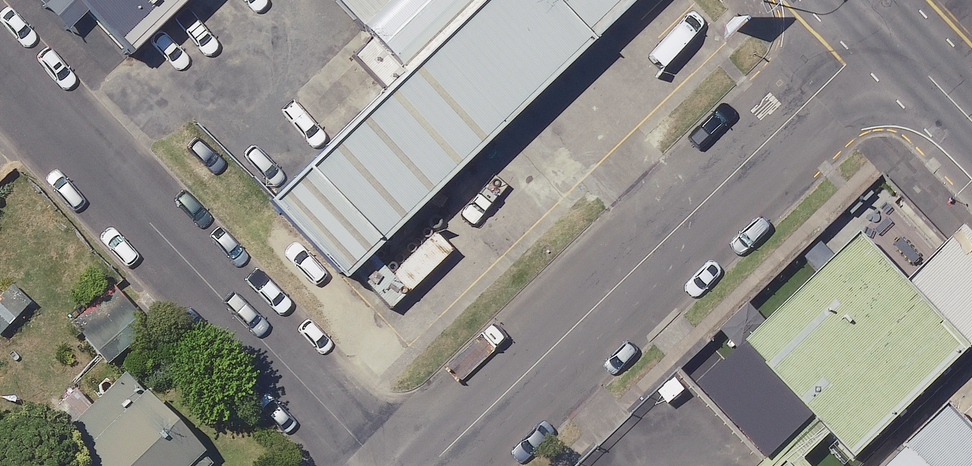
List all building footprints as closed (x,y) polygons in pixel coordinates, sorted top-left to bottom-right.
[(86,83),(173,0),(6,0),(86,83)] [(231,224),(300,295),(607,0),(464,0),(231,224)] [(346,101),(452,0),(248,0),(346,101)] [(817,274),(704,382),(786,465),(841,465),(925,386),(817,274)] [(17,280),(0,294),(0,330),(34,303),(17,280)] [(146,328),(115,292),(78,324),(109,360),(146,328)] [(130,374),(63,438),(89,465),(206,465),(212,460),(130,374)] [(907,433),(872,465),(938,465),(907,433)]
